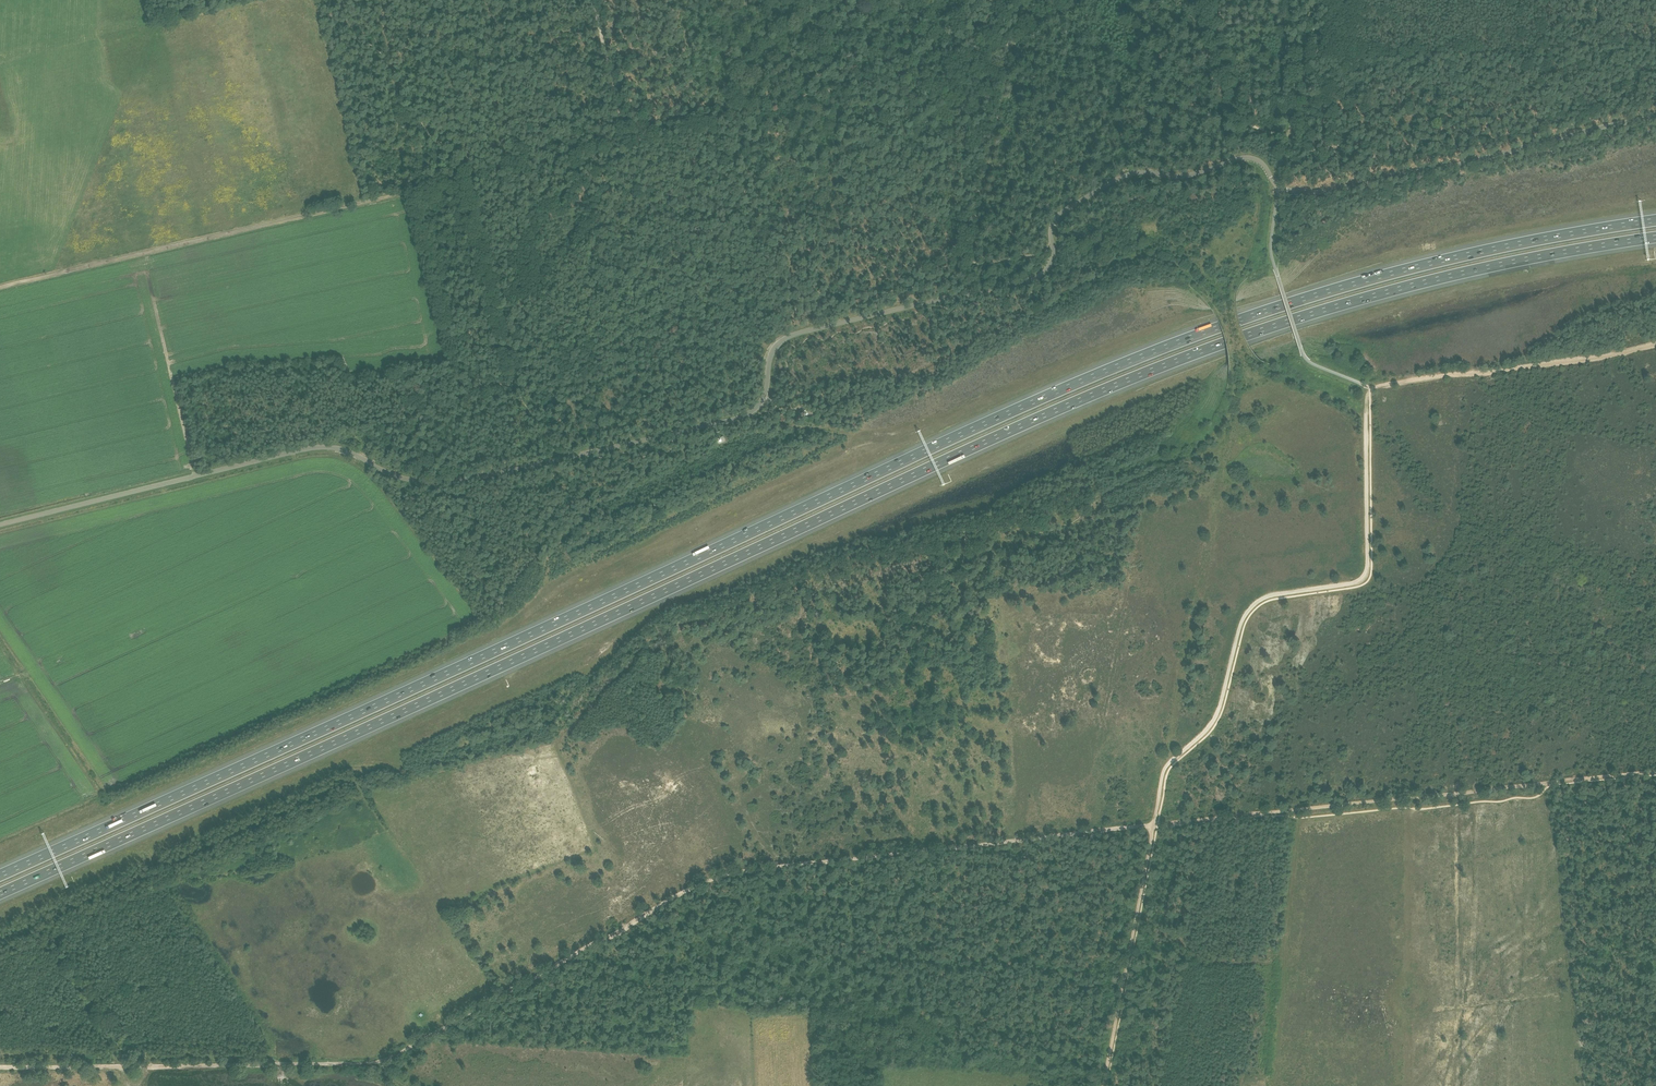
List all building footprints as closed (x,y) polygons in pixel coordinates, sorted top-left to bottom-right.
[(1400,264),(1402,269),(1416,264),(1415,260),(1400,264)] [(1250,344),(1266,339),(1265,334),(1248,339),(1250,344)] [(1172,367),(1157,372),(1159,377),(1174,372),(1172,367)] [(1012,407),(1021,403),(1019,399),(1010,403),(1012,407)] [(884,470),(899,462),(897,458),(882,465),(884,470)] [(860,475),(862,480),(872,475),(871,471),(860,475)] [(745,530),(731,536),(733,538),(746,532),(745,530)] [(362,731),(364,735),(373,731),(371,727),(362,731)] [(260,748),(261,752),(275,746),(274,742),(260,748)] [(160,792),(146,798),(147,801),(161,795),(160,792)]
